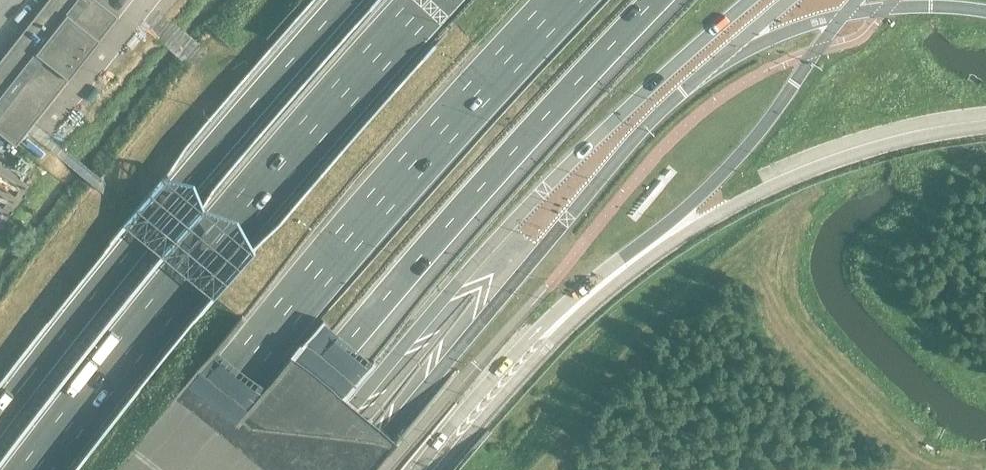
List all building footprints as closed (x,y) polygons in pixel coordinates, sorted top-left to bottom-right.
[(17,146),(28,131),(34,123),(119,16),(99,0),(48,0),(0,60),(0,133),(17,146)]
